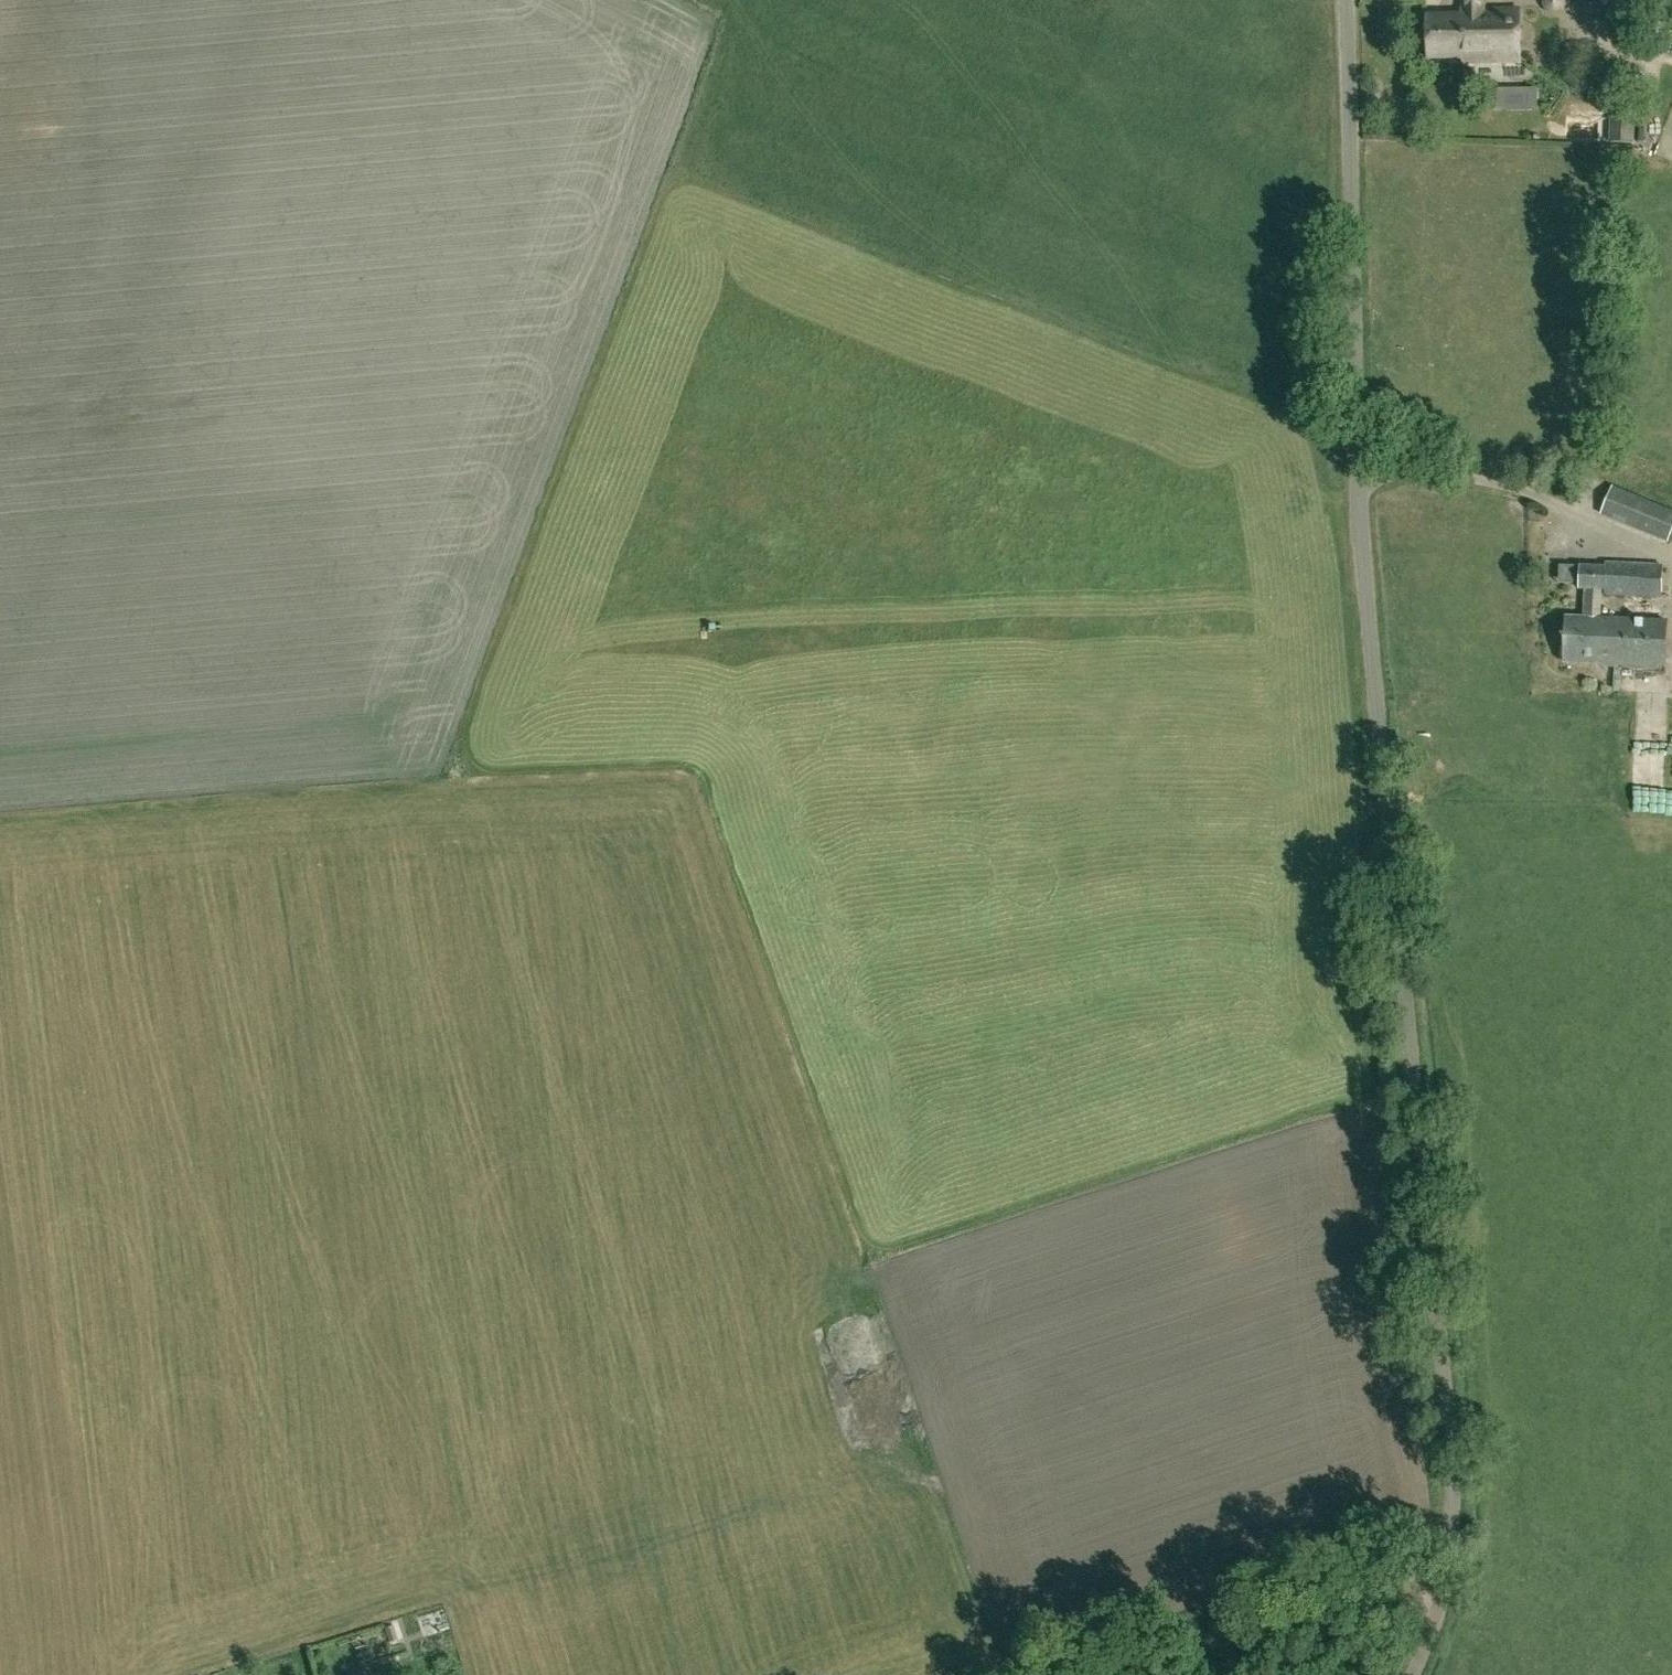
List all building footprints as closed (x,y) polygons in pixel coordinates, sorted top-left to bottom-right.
[(1485,9),(1485,0),(1463,0),(1464,14),(1428,15),(1429,58),(1465,57),(1465,62),(1522,61),(1521,8),(1485,9)] [(1537,108),(1535,94),(1513,97),(1515,110),(1537,108)] [(1608,118),(1607,141),(1637,142),(1637,123),(1631,123),(1631,118),(1608,118)] [(1601,514),(1667,543),(1671,531),(1671,514),(1612,488),(1601,514)] [(1666,617),(1600,614),(1600,596),(1660,599),(1662,566),(1604,563),(1604,568),(1579,566),(1578,589),(1584,589),(1583,620),(1565,619),(1562,662),(1595,664),(1595,666),(1614,667),(1614,666),(1663,669),(1666,617)] [(385,1627),(390,1642),(398,1639),(393,1625),(385,1627)]
